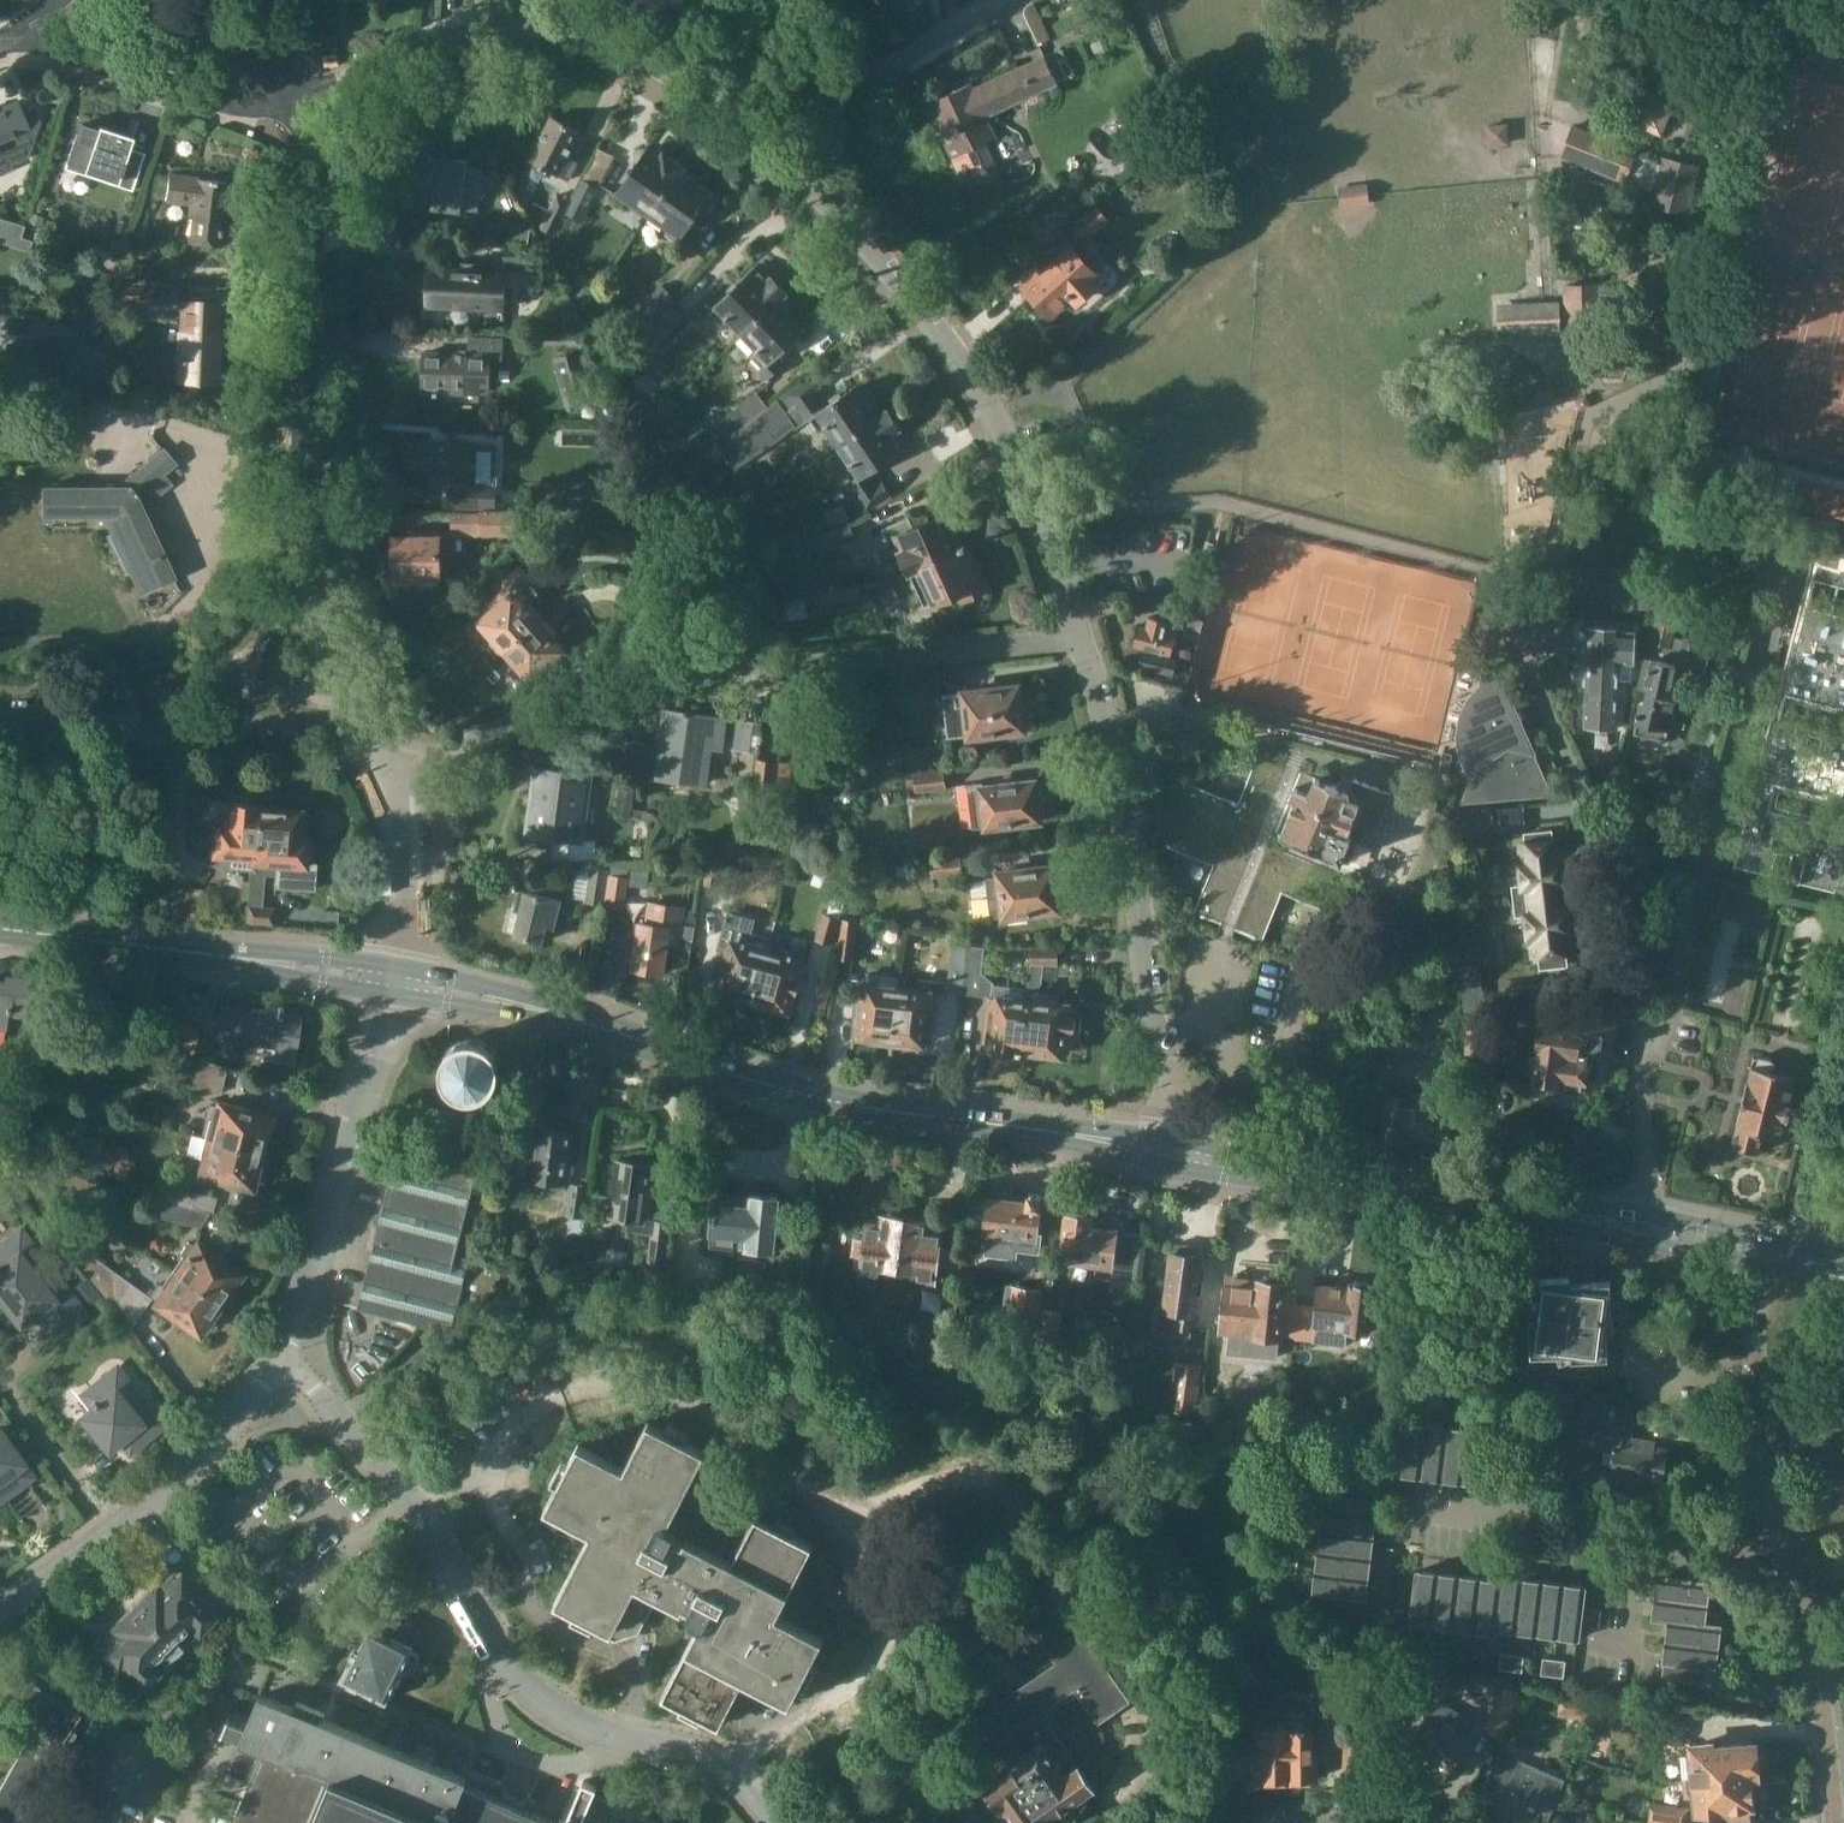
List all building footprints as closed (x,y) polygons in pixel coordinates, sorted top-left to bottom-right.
[(877,13),(910,7),(909,0),(874,0),(877,13)] [(1043,20),(1030,27),(1038,44),(1052,38),(1043,20)] [(996,139),(985,116),(1057,82),(1044,55),(972,89),(969,84),(928,103),(944,136),(942,137),(959,173),(970,168),(973,176),(982,171),(983,173),(988,171),(987,169),(996,165),(986,143),(996,139)] [(1617,62),(1611,77),(1633,86),(1639,70),(1617,62)] [(51,84),(47,95),(61,99),(64,88),(51,84)] [(1629,119),(1644,125),(1656,95),(1640,89),(1629,119)] [(10,169),(8,164),(26,156),(38,122),(33,110),(22,115),(17,103),(0,110),(0,173),(10,169)] [(554,117),(531,161),(568,180),(577,162),(566,157),(580,130),(554,117)] [(132,190),(145,153),(142,152),(142,153),(128,149),(123,147),(124,145),(127,138),(120,135),(91,126),(82,123),(76,141),(77,141),(81,142),(78,152),(73,166),(86,170),(118,181),(131,185),(130,190),(132,190)] [(1573,125),(1561,157),(1624,182),(1636,150),(1573,125)] [(467,166),(468,160),(454,159),(446,148),(436,157),(421,155),(419,176),(414,175),(413,179),(419,179),(418,184),(436,186),(434,208),(462,211),(463,209),(479,211),(483,173),(478,172),(479,167),(467,166)] [(649,215),(682,168),(683,167),(665,155),(661,159),(648,150),(646,151),(645,151),(643,150),(640,151),(638,152),(637,154),(637,157),(638,160),(638,162),(616,192),(649,215)] [(1698,166),(1664,158),(1653,205),(1687,212),(1698,166)] [(684,169),(682,168),(649,215),(681,238),(703,208),(707,211),(717,198),(696,183),(697,182),(697,181),(697,180),(696,179),(684,170),(684,169)] [(219,228),(225,181),(169,174),(166,199),(196,203),(191,241),(216,244),(218,233),(224,234),(224,229),(219,228)] [(583,180),(573,200),(567,211),(580,218),(597,187),(583,180)] [(1368,194),(1367,184),(1337,187),(1338,198),(1339,207),(1369,204),(1368,194)] [(555,235),(567,211),(573,200),(558,192),(540,227),(555,235)] [(1095,205),(1070,226),(1083,243),(1108,222),(1095,205)] [(31,251),(33,241),(23,238),(26,226),(9,220),(0,218),(0,241),(31,251)] [(539,245),(502,244),(502,264),(538,265),(539,245)] [(1069,246),(1025,287),(1050,314),(1071,294),(1077,300),(1093,285),(1088,279),(1094,273),(1069,246)] [(1669,255),(1664,276),(1683,280),(1688,259),(1669,255)] [(429,267),(427,305),(481,307),(481,309),(506,310),(507,310),(509,270),(483,269),(476,268),(476,263),(465,262),(464,268),(429,267)] [(743,334),(782,297),(787,293),(760,264),(723,302),(713,292),(697,308),(706,318),(713,312),(722,321),(727,317),(743,334)] [(122,283),(153,284),(153,266),(123,265),(122,283)] [(586,308),(599,287),(588,279),(575,300),(586,308)] [(623,327),(637,340),(671,304),(677,297),(660,281),(636,309),(638,311),(623,327)] [(153,284),(122,283),(121,297),(182,301),(183,286),(153,284)] [(1565,285),(1568,338),(1602,337),(1599,284),(1565,285)] [(1681,289),(1662,285),(1657,306),(1676,310),(1681,289)] [(794,310),(782,297),(743,334),(759,351),(755,355),(763,364),(757,371),(765,379),(782,363),(775,356),(803,329),(789,315),(794,310)] [(216,332),(217,302),(185,301),(184,331),(182,331),(181,379),(215,380),(216,332)] [(671,304),(637,340),(624,353),(639,367),(685,317),(671,304)] [(1554,304),(1544,305),(1503,307),(1505,333),(1555,331),(1554,304)] [(68,342),(33,334),(30,349),(6,343),(0,367),(36,376),(37,370),(60,375),(68,342)] [(437,391),(483,392),(483,384),(491,385),(492,365),(503,365),(504,338),(470,337),(469,353),(424,352),(423,390),(433,390),(433,393),(437,393),(437,391)] [(593,398),(580,352),(556,359),(568,405),(593,398)] [(1606,362),(1606,371),(1619,371),(1619,362),(1606,362)] [(808,373),(768,404),(722,440),(738,463),(772,439),(768,432),(786,419),(782,413),(794,405),(804,421),(816,414),(836,444),(881,414),(872,399),(866,403),(856,387),(822,408),(813,394),(819,390),(808,373)] [(756,390),(724,415),(712,425),(722,440),(768,404),(756,390)] [(887,410),(881,414),(836,444),(858,475),(846,483),(864,511),(889,496),(881,483),(875,487),(865,473),(903,446),(893,431),(898,427),(887,410)] [(410,442),(409,481),(450,483),(450,504),(493,506),(494,483),(496,445),(472,445),(410,442)] [(120,485),(45,486),(45,513),(106,512),(141,590),(174,574),(143,505),(147,502),(145,500),(153,494),(147,487),(177,461),(163,444),(150,456),(152,459),(120,485)] [(674,488),(680,496),(689,490),(684,481),(674,488)] [(820,512),(827,529),(847,522),(841,505),(820,512)] [(481,514),(451,514),(451,530),(410,530),(410,537),(394,537),(394,541),(391,543),(391,552),(394,554),(395,576),(439,575),(439,573),(442,571),(441,562),(439,560),(439,536),(488,536),(488,534),(516,534),(516,510),(481,510),(481,514)] [(895,533),(911,570),(968,545),(967,543),(966,544),(966,542),(964,543),(957,527),(952,529),(946,514),(928,521),(927,520),(909,528),(904,516),(876,529),(881,540),(895,533)] [(665,516),(661,517),(650,519),(653,529),(663,526),(667,525),(665,516)] [(847,522),(827,529),(813,534),(818,551),(852,539),(847,522)] [(968,545),(911,570),(927,605),(937,601),(937,603),(960,593),(961,596),(971,592),(971,591),(985,584),(976,563),(968,545)] [(1669,568),(1651,643),(1677,650),(1679,650),(1681,639),(1672,637),(1688,572),(1669,568)] [(693,571),(678,571),(678,579),(694,579),(693,571)] [(503,651),(538,620),(509,587),(484,609),(489,614),(480,622),(495,638),(494,640),(503,651)] [(860,588),(816,594),(818,610),(863,603),(860,588)] [(1167,608),(1165,618),(1176,621),(1179,611),(1167,608)] [(1812,882),(1843,891),(1843,827),(1768,808),(1776,780),(1843,797),(1843,735),(1779,718),(1786,690),(1843,705),(1843,625),(1798,613),(1734,862),(1772,871),(1777,849),(1792,853),(1786,875),(1812,882)] [(1137,623),(1132,642),(1158,649),(1157,652),(1141,648),(1136,666),(1171,675),(1176,657),(1161,653),(1162,650),(1169,652),(1174,632),(1176,621),(1165,618),(1149,614),(1146,625),(1137,623)] [(568,654),(538,620),(503,651),(515,664),(517,663),(531,679),(555,658),(558,662),(568,654)] [(1589,627),(1587,680),(1585,725),(1616,727),(1618,679),(1631,680),(1632,663),(1633,663),(1634,632),(1620,631),(1620,629),(1589,627)] [(1677,650),(1651,643),(1647,642),(1636,688),(1646,691),(1643,702),(1640,701),(1637,713),(1636,712),(1635,717),(1636,718),(1632,734),(1664,741),(1676,693),(1684,695),(1688,681),(1673,677),(1676,665),(1674,664),(1677,650)] [(1502,678),(1501,678),(1487,687),(1475,700),(1467,716),(1464,734),(1467,751),(1476,767),(1474,776),(1469,775),(1463,803),(1553,795),(1502,678)] [(995,737),(995,731),(1029,727),(1026,704),(1021,704),(1019,685),(1002,687),(1002,684),(979,687),(980,690),(962,693),(961,685),(946,687),(947,695),(941,696),(944,719),(951,718),(953,737),(967,735),(967,741),(995,737)] [(667,710),(656,776),(704,782),(710,746),(721,748),(726,718),(690,713),(690,711),(681,710),(681,712),(667,710)] [(756,750),(759,722),(737,720),(734,748),(756,750)] [(1444,746),(1438,772),(1448,775),(1450,768),(1455,749),(1453,748),(1452,750),(1445,748),(1446,747),(1444,746)] [(1337,786),(1315,777),(1300,771),(1258,755),(1238,803),(1190,784),(1164,844),(1213,864),(1194,913),(1201,917),(1254,938),(1262,941),(1282,892),(1330,912),(1367,823),(1377,828),(1391,793),(1354,777),(1350,787),(1339,782),(1337,786)] [(771,789),(774,760),(757,758),(754,787),(771,789)] [(539,768),(530,833),(553,837),(550,858),(595,864),(597,842),(579,840),(581,823),(588,775),(563,771),(564,770),(558,769),(558,770),(539,768)] [(945,787),(944,770),(915,773),(917,790),(945,787)] [(973,827),(1039,819),(1039,816),(1044,815),(1040,784),(1035,785),(1035,782),(1018,783),(1017,781),(999,783),(999,785),(983,787),(982,782),(968,784),(973,827)] [(631,813),(634,798),(636,785),(617,783),(614,813),(631,815),(631,813)] [(231,866),(252,868),(257,803),(253,803),(253,799),(247,795),(237,794),(230,798),(229,801),(209,800),(208,817),(217,818),(213,859),(232,861),(231,866)] [(829,794),(829,804),(842,804),(842,794),(829,794)] [(264,874),(276,875),(274,897),(312,899),(315,866),(308,865),(308,862),(311,856),(312,846),(310,840),(310,838),(303,837),(305,812),(259,809),(260,804),(257,803),(252,868),(247,921),(272,923),(273,908),(261,907),(264,874)] [(1524,824),(1523,807),(1499,808),(1500,825),(1524,824)] [(1513,887),(1515,901),(1557,896),(1556,883),(1564,883),(1565,882),(1565,876),(1570,875),(1568,858),(1563,858),(1562,852),(1560,852),(1558,839),(1552,839),(1551,831),(1525,834),(1526,842),(1520,843),(1522,856),(1519,857),(1522,886),(1513,887)] [(963,837),(964,849),(979,847),(977,835),(963,837)] [(722,858),(708,856),(705,879),(719,881),(722,858)] [(958,874),(957,857),(928,859),(929,876),(958,874)] [(607,868),(603,904),(602,906),(622,908),(629,861),(609,858),(607,868)] [(603,904),(607,868),(589,865),(584,901),(603,904)] [(1055,889),(1052,866),(1036,868),(1036,866),(1017,868),(1017,871),(998,873),(998,877),(985,879),(990,916),(1003,914),(1004,921),(1030,918),(1029,913),(1062,909),(1060,888),(1055,889)] [(525,892),(519,891),(515,910),(521,911),(515,934),(518,935),(519,938),(526,940),(528,938),(541,941),(545,925),(553,926),(560,899),(525,890),(525,892)] [(1558,909),(1557,896),(1515,901),(1516,915),(1526,914),(1529,943),(1531,943),(1533,956),(1539,955),(1540,968),(1567,965),(1565,952),(1571,951),(1570,938),(1572,938),(1571,931),(1576,931),(1574,913),(1569,914),(1568,908),(1566,908),(1558,909)] [(839,918),(842,901),(831,898),(826,914),(822,913),(815,937),(830,941),(839,918)] [(647,923),(640,922),(633,969),(663,973),(667,940),(677,942),(682,906),(650,902),(647,923)] [(729,997),(754,1004),(769,947),(772,938),(749,932),(753,919),(728,912),(727,917),(726,916),(725,921),(726,921),(719,948),(725,950),(718,978),(722,979),(719,989),(731,992),(729,997)] [(843,920),(838,956),(853,958),(858,922),(843,920)] [(789,952),(769,947),(754,1004),(776,1009),(777,1006),(789,1009),(791,998),(795,999),(802,971),(798,970),(806,940),(793,937),(789,952)] [(898,986),(891,1043),(916,1046),(917,1041),(929,1042),(933,991),(948,993),(949,988),(963,990),(965,970),(968,945),(950,943),(946,980),(940,979),(940,983),(915,981),(914,988),(898,986)] [(1030,968),(1027,989),(1026,994),(1029,994),(1022,1054),(1024,1054),(1024,1050),(1059,1055),(1062,1038),(1072,1040),(1073,1035),(1078,1036),(1081,1015),(1076,1014),(1076,1010),(1065,1008),(1066,1005),(1052,1003),(1053,994),(1039,992),(1039,978),(1056,978),(1056,969),(1055,963),(1057,963),(1057,948),(1030,947),(1030,968)] [(891,1043),(898,986),(899,977),(879,975),(867,974),(867,979),(863,978),(857,1034),(867,1035),(867,1041),(891,1043)] [(5,976),(4,981),(0,981),(0,1027),(5,1028),(7,1015),(38,1018),(38,1022),(41,1022),(46,981),(5,976)] [(993,985),(992,995),(985,1049),(992,1050),(991,1055),(1017,1059),(1017,1053),(1022,1054),(1029,994),(1026,994),(1027,989),(993,985)] [(277,1009),(238,1004),(222,1002),(217,1041),(276,1048),(275,1061),(295,1063),(301,1012),(283,1010),(284,1005),(278,1005),(277,1009)] [(1557,1088),(1584,1092),(1585,1080),(1587,1081),(1590,1061),(1594,1062),(1595,1054),(1601,1055),(1605,1029),(1604,1029),(1606,1015),(1588,1013),(1586,1027),(1580,1026),(1579,1032),(1565,1030),(1566,1028),(1539,1024),(1536,1046),(1538,1046),(1537,1054),(1534,1053),(1530,1056),(1529,1066),(1532,1070),(1535,1070),(1533,1079),(1557,1083),(1557,1088)] [(1573,1024),(1584,1026),(1585,1015),(1574,1014),(1573,1024)] [(197,1029),(161,1020),(156,1040),(192,1049),(197,1029)] [(1463,1055),(1485,1055),(1485,1053),(1483,1053),(1483,1022),(1484,1022),(1484,1021),(1463,1021),(1463,1023),(1464,1023),(1465,1053),(1463,1053),(1463,1055)] [(76,1044),(79,1031),(65,1028),(62,1040),(76,1044)] [(456,1091),(459,1092),(462,1093),(465,1094),(467,1095),(472,1095),(475,1095),(478,1094),(480,1094),(483,1093),(486,1091),(488,1090),(490,1088),(492,1086),(494,1084),(496,1081),(497,1079),(498,1076),(499,1073),(499,1071),(499,1066),(499,1063),(499,1060),(498,1057),(497,1055),(496,1052),(494,1050),(492,1047),(490,1045),(488,1044),(485,1042),(483,1041),(480,1040),(477,1039),(474,1038),(470,1038),(467,1038),(464,1039),(461,1040),(458,1041),(456,1042),(454,1044),(451,1045),(449,1048),(448,1050),(446,1052),(445,1055),(444,1057),(443,1060),(443,1063),(442,1066),(443,1069),(443,1072),(444,1075),(445,1078),(446,1080),(448,1083),(449,1085),(452,1087),(454,1089),(456,1091)] [(227,1066),(180,1055),(176,1074),(188,1077),(186,1085),(220,1093),(227,1066)] [(1753,1060),(1753,1061),(1752,1066),(1751,1066),(1731,1146),(1759,1153),(1764,1134),(1789,1140),(1795,1119),(1794,1119),(1797,1107),(1788,1105),(1795,1077),(1774,1072),(1775,1067),(1773,1060),(1769,1058),(1761,1056),(1759,1056),(1756,1057),(1755,1058),(1754,1059),(1753,1060)] [(18,1087),(0,1083),(0,1101),(13,1104),(18,1087)] [(1447,1142),(1451,1112),(1433,1108),(1434,1097),(1408,1093),(1406,1099),(1388,1096),(1387,1099),(1381,1098),(1379,1098),(1377,1099),(1375,1100),(1374,1101),(1374,1102),(1374,1103),(1373,1104),(1374,1106),(1374,1108),(1375,1109),(1377,1110),(1379,1111),(1386,1112),(1383,1138),(1402,1141),(1403,1139),(1412,1140),(1412,1137),(1447,1142)] [(207,1138),(262,1152),(263,1149),(266,1147),(269,1136),(267,1133),(268,1130),(267,1129),(270,1115),(216,1101),(215,1105),(210,1104),(206,1118),(212,1120),(207,1138)] [(508,1175),(528,1177),(551,1180),(550,1187),(565,1189),(566,1182),(567,1183),(574,1131),(535,1126),(532,1144),(513,1142),(508,1175)] [(262,1153),(262,1152),(207,1138),(203,1155),(202,1155),(197,1173),(251,1187),(255,1171),(257,1171),(257,1169),(261,1166),(263,1156),(262,1153)] [(382,1213),(381,1212),(379,1213),(377,1214),(376,1215),(375,1216),(375,1217),(375,1219),(375,1221),(375,1222),(377,1224),(379,1225),(376,1238),(358,1307),(366,1309),(366,1308),(451,1332),(498,1286),(502,1262),(471,1254),(490,1179),(404,1158),(405,1157),(397,1155),(389,1186),(382,1213)] [(611,1211),(610,1216),(624,1217),(623,1228),(652,1232),(652,1228),(654,1219),(650,1219),(654,1184),(649,1184),(650,1180),(651,1173),(650,1173),(652,1164),(617,1160),(613,1196),(611,1211)] [(571,1182),(567,1213),(584,1216),(588,1185),(571,1182)] [(164,1201),(190,1207),(194,1192),(168,1185),(167,1186),(159,1184),(155,1198),(164,1201)] [(984,1215),(982,1228),(988,1228),(986,1243),(985,1252),(1014,1256),(1015,1247),(1037,1250),(1039,1234),(1038,1234),(1034,1233),(1035,1225),(1038,1207),(1041,1204),(1042,1198),(1039,1195),(1032,1194),(1031,1195),(1029,1196),(1028,1202),(1028,1203),(1009,1201),(1011,1192),(1011,1187),(993,1184),(991,1198),(989,1216),(984,1215)] [(775,1248),(777,1223),(779,1195),(753,1193),(752,1205),(741,1204),(742,1193),(715,1191),(715,1201),(714,1201),(710,1246),(727,1248),(727,1242),(742,1243),(742,1244),(747,1245),(747,1246),(773,1248),(774,1248),(775,1248)] [(200,1227),(210,1212),(190,1207),(164,1201),(160,1216),(200,1227)] [(1094,1276),(1136,1281),(1142,1233),(1122,1231),(1124,1221),(1113,1220),(1093,1217),(1090,1218),(1088,1216),(1070,1214),(1066,1218),(1063,1239),(1074,1241),(1072,1258),(1096,1261),(1094,1276)] [(898,1277),(905,1218),(884,1215),(883,1225),(868,1223),(866,1236),(865,1236),(864,1237),(856,1236),(853,1253),(863,1255),(861,1269),(877,1271),(877,1274),(898,1277)] [(927,1221),(905,1218),(898,1277),(919,1280),(919,1276),(935,1278),(937,1264),(946,1264),(948,1247),(939,1246),(939,1245),(938,1245),(940,1232),(926,1230),(927,1221)] [(652,1232),(646,1277),(663,1280),(671,1222),(654,1219),(652,1228),(652,1232)] [(20,1324),(32,1314),(31,1312),(37,1308),(58,1334),(85,1313),(20,1231),(0,1246),(0,1298),(20,1324)] [(175,1273),(220,1305),(222,1303),(225,1301),(232,1291),(233,1289),(234,1287),(232,1286),(241,1273),(195,1241),(193,1244),(189,1241),(180,1253),(186,1257),(175,1273)] [(825,1244),(810,1242),(804,1288),(820,1290),(825,1244)] [(1156,1308),(1153,1331),(1190,1336),(1193,1313),(1194,1307),(1201,1308),(1206,1273),(1199,1272),(1201,1255),(1193,1254),(1194,1245),(1177,1243),(1176,1252),(1171,1251),(1163,1309),(1156,1308)] [(83,1247),(75,1258),(129,1326),(131,1327),(151,1298),(83,1247)] [(220,1310),(220,1305),(175,1273),(164,1288),(158,1284),(151,1295),(155,1298),(153,1302),(198,1334),(207,1321),(209,1323),(210,1320),(213,1319),(220,1310)] [(1224,1284),(1219,1329),(1229,1330),(1226,1353),(1240,1354),(1278,1358),(1280,1335),(1282,1320),(1284,1298),(1284,1297),(1286,1281),(1280,1280),(1280,1274),(1265,1273),(1264,1278),(1258,1278),(1258,1279),(1232,1277),(1231,1285),(1224,1284)] [(1529,1319),(1531,1351),(1531,1356),(1571,1354),(1571,1360),(1608,1358),(1606,1318),(1612,1318),(1610,1281),(1584,1282),(1583,1277),(1570,1277),(1533,1279),(1535,1319),(1529,1319)] [(99,1297),(85,1279),(77,1286),(90,1304),(99,1297)] [(1282,1320),(1280,1335),(1312,1338),(1345,1342),(1347,1327),(1378,1331),(1382,1298),(1372,1297),(1374,1284),(1349,1281),(1349,1286),(1318,1283),(1315,1305),(1295,1303),(1296,1299),(1284,1298),(1282,1320)] [(944,1290),(940,1317),(956,1318),(959,1292),(944,1290)] [(993,1304),(991,1323),(1036,1328),(1040,1295),(1011,1291),(1008,1306),(993,1304)] [(1172,1394),(1170,1411),(1194,1414),(1199,1363),(1175,1361),(1174,1373),(1179,1373),(1177,1395),(1172,1394)] [(128,1432),(138,1445),(163,1424),(116,1368),(84,1394),(85,1396),(87,1394),(92,1401),(90,1403),(94,1407),(82,1416),(108,1449),(128,1432)] [(1419,1404),(1421,1388),(1410,1386),(1408,1403),(1419,1404)] [(1421,1388),(1419,1404),(1430,1406),(1432,1389),(1421,1388)] [(1584,1401),(1580,1429),(1613,1433),(1611,1444),(1607,1444),(1606,1453),(1613,1453),(1610,1479),(1632,1482),(1632,1480),(1663,1484),(1664,1475),(1666,1475),(1668,1459),(1666,1459),(1667,1449),(1648,1447),(1649,1440),(1631,1438),(1634,1419),(1619,1417),(1620,1406),(1584,1401)] [(1493,1402),(1491,1418),(1503,1419),(1505,1405),(1505,1403),(1493,1402)] [(1491,1418),(1489,1431),(1490,1432),(1490,1434),(1501,1436),(1503,1419),(1491,1418)] [(636,1620),(639,1613),(647,1618),(658,1596),(674,1604),(683,1609),(684,1606),(688,1608),(686,1612),(689,1621),(698,1626),(662,1695),(682,1706),(679,1712),(701,1723),(704,1717),(720,1725),(744,1679),(790,1703),(801,1683),(807,1686),(818,1664),(812,1661),(824,1637),(778,1613),(814,1544),(794,1534),(797,1528),(775,1516),(772,1522),(755,1514),(732,1560),(702,1544),(685,1536),(684,1539),(680,1537),(682,1533),(679,1523),(670,1519),(706,1449),(686,1439),(689,1433),(667,1422),(664,1428),(647,1419),(624,1466),(578,1442),(567,1462),(561,1459),(550,1481),(556,1484),(544,1508),(590,1532),(555,1601),(575,1612),(571,1618),(593,1629),(597,1620),(610,1627),(610,1628),(611,1629),(612,1629),(613,1629),(613,1628),(613,1627),(634,1621),(634,1622),(635,1622),(636,1622),(637,1621),(636,1620)] [(1405,1421),(1399,1473),(1421,1475),(1428,1424),(1405,1421)] [(1428,1424),(1421,1475),(1443,1478),(1450,1426),(1428,1424)] [(1450,1426),(1443,1478),(1463,1481),(1470,1429),(1450,1426)] [(1470,1429),(1463,1481),(1484,1483),(1488,1453),(1490,1434),(1490,1432),(1489,1431),(1470,1429)] [(3,1495),(31,1475),(20,1461),(18,1463),(13,1457),(16,1455),(0,1433),(0,1497),(3,1495)] [(1490,1434),(1488,1453),(1502,1454),(1504,1438),(1501,1438),(1501,1436),(1490,1434)] [(1329,1464),(1326,1485),(1378,1492),(1381,1470),(1329,1464)] [(1291,1481),(1307,1483),(1309,1472),(1292,1470),(1291,1481)] [(1307,1483),(1291,1481),(1290,1492),(1306,1495),(1307,1483)] [(1326,1485),(1324,1506),(1376,1513),(1378,1492),(1326,1485)] [(1324,1506),(1321,1527),(1373,1534),(1376,1513),(1324,1506)] [(1286,1523),(1302,1525),(1304,1514),(1287,1512),(1286,1523)] [(1286,1523),(1284,1534),(1301,1536),(1302,1525),(1286,1523)] [(1321,1527),(1319,1548),(1370,1555),(1373,1534),(1321,1527)] [(1319,1548),(1316,1569),(1368,1576),(1370,1555),(1319,1548)] [(1281,1566),(1297,1568),(1298,1558),(1282,1556),(1281,1566)] [(1281,1566),(1279,1576),(1296,1578),(1297,1568),(1281,1566)] [(1316,1569),(1313,1591),(1365,1597),(1368,1576),(1316,1569)] [(1410,1621),(1410,1622),(1411,1622),(1432,1624),(1438,1573),(1417,1570),(1412,1610),(1410,1621)] [(131,1604),(131,1605),(170,1644),(180,1633),(188,1641),(214,1616),(192,1594),(195,1591),(195,1592),(197,1590),(194,1587),(195,1586),(194,1585),(195,1581),(188,1575),(182,1574),(180,1573),(160,1591),(154,1585),(148,1590),(149,1593),(144,1597),(140,1598),(135,1603),(131,1604)] [(1438,1573),(1432,1624),(1453,1627),(1460,1575),(1438,1573)] [(1658,1574),(1655,1595),(1707,1601),(1710,1580),(1658,1574)] [(1460,1575),(1453,1627),(1474,1630),(1481,1578),(1460,1575)] [(1501,1581),(1495,1627),(1496,1627),(1515,1630),(1522,1578),(1501,1576),(1500,1580),(1501,1581)] [(1481,1578),(1474,1630),(1495,1632),(1496,1627),(1495,1627),(1501,1581),(1500,1580),(1481,1578)] [(1522,1578),(1515,1630),(1537,1633),(1543,1581),(1522,1578)] [(1543,1581),(1537,1633),(1558,1635),(1564,1584),(1543,1581)] [(1564,1584),(1558,1635),(1579,1638),(1586,1586),(1564,1584)] [(1655,1595),(1653,1617),(1669,1619),(1669,1618),(1704,1623),(1705,1622),(1707,1601),(1655,1595)] [(1105,1710),(1109,1716),(1130,1701),(1060,1600),(1029,1622),(1057,1662),(952,1735),(974,1767),(998,1750),(1008,1763),(984,1779),(1003,1808),(1004,1808),(1015,1822),(1050,1822),(1049,1822),(1051,1820),(1049,1816),(1060,1810),(1062,1814),(1063,1815),(1064,1816),(1066,1817),(1067,1817),(1068,1817),(1070,1816),(1080,1812),(1086,1807),(1087,1806),(1088,1804),(1088,1803),(1089,1802),(1089,1801),(1088,1800),(1083,1793),(1093,1786),(1079,1767),(1077,1769),(1073,1763),(1059,1772),(1057,1769),(1073,1757),(1050,1724),(1036,1734),(1041,1743),(1022,1756),(1010,1740),(1079,1693),(1096,1717),(1105,1710)] [(160,1654),(170,1644),(131,1605),(131,1607),(125,1614),(125,1618),(120,1622),(116,1622),(111,1627),(117,1633),(98,1652),(101,1655),(100,1656),(102,1657),(100,1661),(107,1668),(112,1667),(113,1668),(115,1669),(119,1666),(141,1688),(167,1662),(160,1654)] [(1396,1608),(1394,1619),(1410,1621),(1412,1610),(1396,1608)] [(1601,1609),(1599,1609),(1587,1608),(1585,1625),(1599,1627),(1601,1609)] [(351,1658),(342,1677),(387,1699),(401,1669),(407,1672),(414,1670),(420,1657),(417,1650),(412,1647),(413,1645),(391,1634),(396,1622),(377,1613),(370,1626),(368,1625),(359,1644),(356,1643),(349,1657),(351,1658)] [(1669,1619),(1666,1640),(1718,1647),(1721,1624),(1705,1622),(1704,1623),(1669,1618),(1669,1619)] [(1394,1619),(1393,1630),(1410,1632),(1411,1622),(1410,1622),(1410,1621),(1394,1619)] [(1393,1630),(1392,1642),(1408,1644),(1410,1632),(1393,1630)] [(1666,1640),(1664,1661),(1675,1662),(1686,1664),(1698,1665),(1709,1666),(1715,1667),(1718,1647),(1666,1640)] [(1392,1642),(1390,1653),(1407,1655),(1408,1644),(1392,1642)] [(1500,1669),(1511,1671),(1513,1654),(1502,1653),(1500,1669)] [(1513,1654),(1511,1671),(1522,1672),(1524,1656),(1513,1654)] [(1541,1674),(1552,1676),(1554,1659),(1543,1658),(1541,1674)] [(1554,1659),(1552,1676),(1564,1677),(1566,1661),(1554,1659)] [(1664,1661),(1662,1677),(1673,1678),(1675,1662),(1664,1661)] [(1675,1662),(1673,1678),(1684,1680),(1686,1664),(1675,1662)] [(1686,1664),(1684,1680),(1696,1681),(1698,1665),(1686,1664)] [(1698,1665),(1696,1681),(1707,1682),(1709,1666),(1698,1665)] [(1375,1667),(1373,1678),(1384,1681),(1387,1669),(1375,1667)] [(10,1822),(17,1822),(32,1796),(41,1802),(56,1776),(46,1771),(62,1743),(67,1746),(76,1733),(71,1730),(81,1714),(19,1672),(0,1701),(0,1704),(49,1738),(44,1746),(30,1737),(0,1788),(0,1822),(10,1822)] [(1497,1737),(1522,1691),(1509,1684),(1484,1730),(1497,1737)] [(594,1795),(598,1785),(584,1779),(569,1814),(568,1814),(566,1819),(562,1817),(560,1822),(524,1807),(526,1802),(513,1796),(499,1791),(497,1795),(464,1782),(465,1777),(262,1692),(251,1720),(234,1713),(234,1712),(231,1711),(224,1727),(267,1745),(234,1822),(662,1822),(594,1795)] [(1562,1693),(1560,1703),(1559,1714),(1590,1718),(1593,1698),(1562,1693)] [(1393,1737),(1453,1769),(1471,1734),(1465,1731),(1472,1718),(1429,1695),(1422,1709),(1421,1708),(1413,1724),(1402,1719),(1393,1737)] [(1263,1779),(1316,1779),(1316,1755),(1312,1755),(1312,1750),(1313,1750),(1313,1730),(1312,1730),(1312,1715),(1289,1715),(1289,1726),(1262,1726),(1262,1745),(1263,1745),(1263,1757),(1254,1757),(1254,1779),(1263,1779)] [(1645,1735),(1681,1741),(1685,1723),(1648,1718),(1645,1735)] [(1713,1744),(1691,1746),(1689,1746),(1689,1747),(1685,1748),(1686,1759),(1679,1759),(1681,1781),(1749,1774),(1758,1774),(1755,1742),(1713,1746),(1713,1744)] [(1518,1759),(1516,1765),(1498,1758),(1486,1785),(1490,1787),(1480,1809),(1503,1819),(1501,1822),(1532,1822),(1534,1818),(1545,1822),(1564,1779),(1535,1767),(1538,1761),(1536,1756),(1525,1752),(1521,1754),(1518,1759)] [(1752,1804),(1749,1774),(1681,1781),(1682,1796),(1689,1795),(1691,1810),(1695,1810),(1695,1811),(1723,1808),(1723,1807),(1727,1807),(1728,1818),(1751,1816),(1750,1804),(1752,1804)] [(1207,1795),(1208,1784),(1200,1782),(1198,1793),(1207,1795)] [(1551,1813),(1553,1813),(1548,1822),(1567,1822),(1569,1818),(1568,1817),(1570,1814),(1578,1818),(1582,1809),(1555,1803),(1551,1813)] [(1649,1821),(1664,1822),(1681,1822),(1683,1809),(1651,1804),(1649,1821)]
